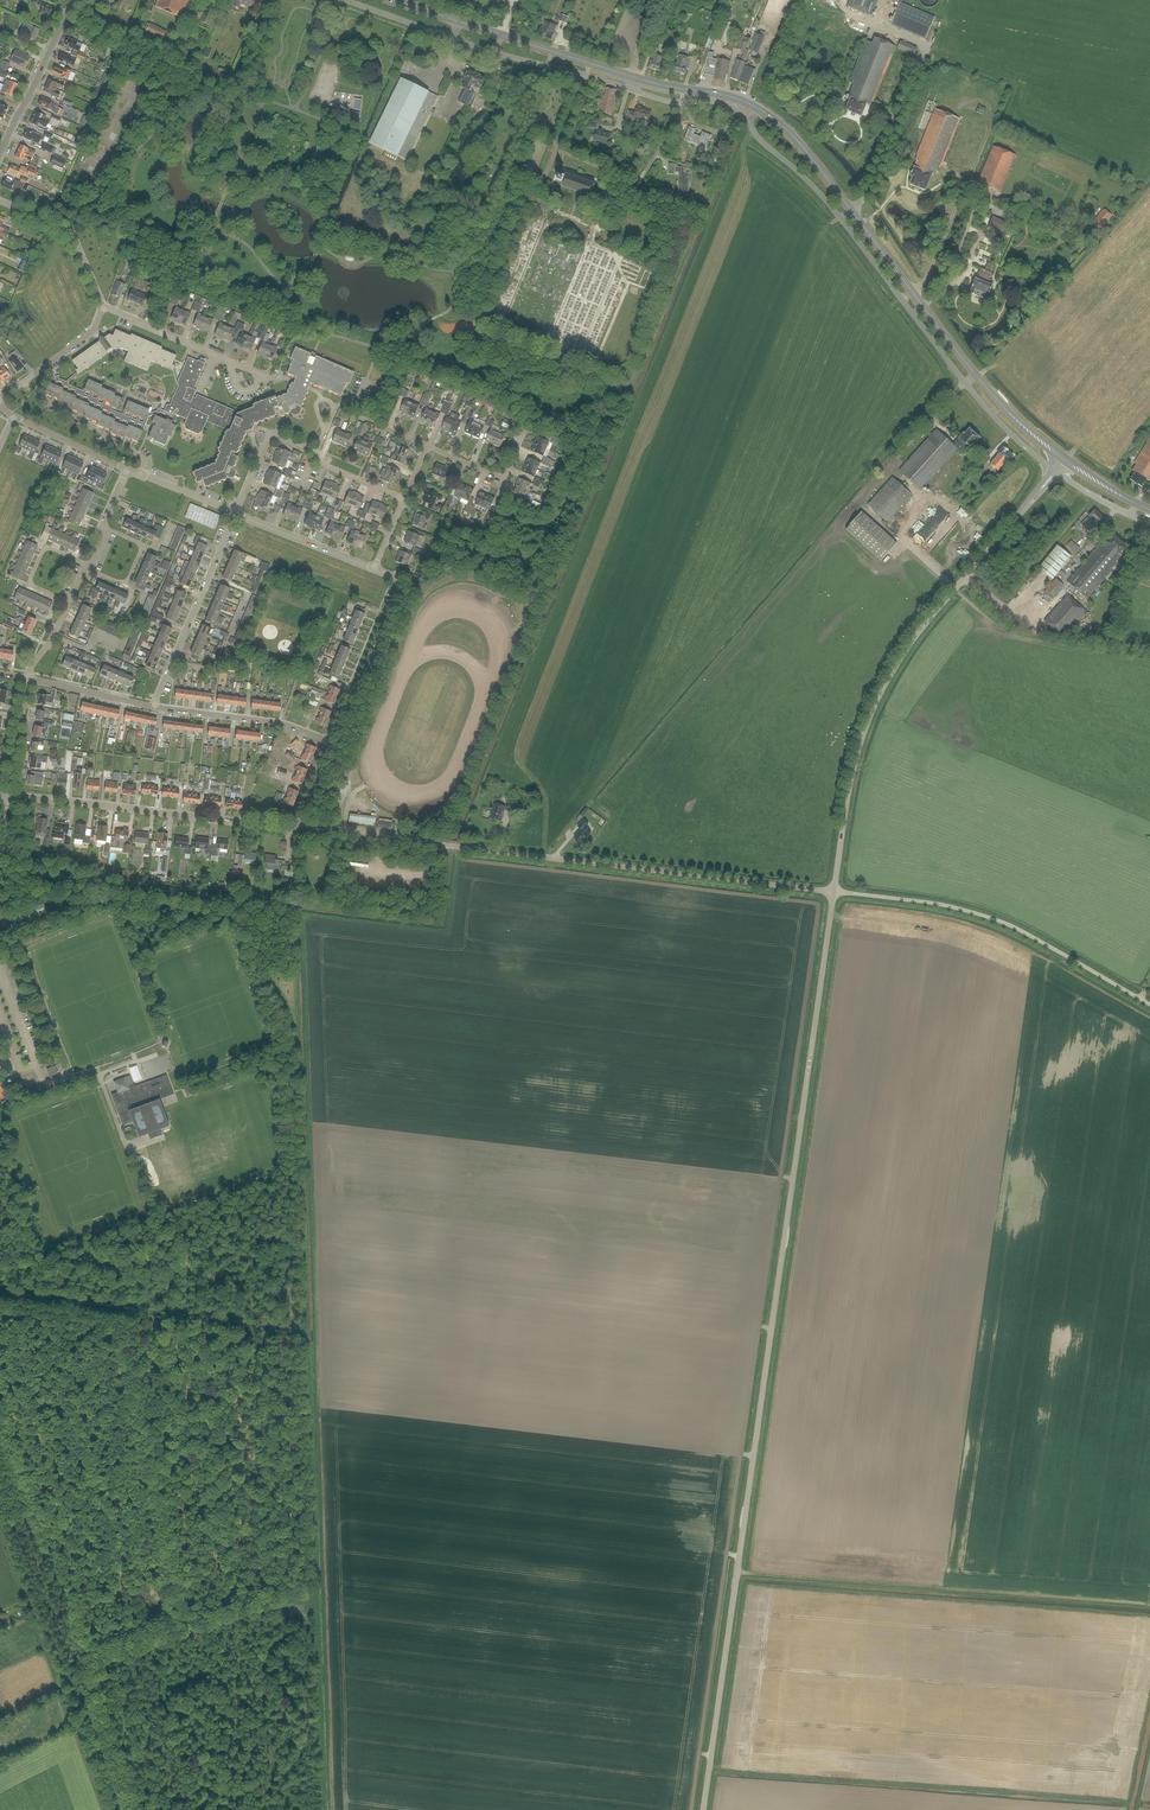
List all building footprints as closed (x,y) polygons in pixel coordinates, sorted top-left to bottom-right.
[(155,7),(181,18),(189,0),(158,0),(155,7)] [(256,0),(234,0),(233,1),(234,1),(233,4),(226,2),(223,9),(230,11),(232,6),(239,8),(241,3),(254,8),(256,0)] [(848,7),(872,16),(878,0),(851,0),(848,7)] [(40,2),(38,5),(42,7),(40,12),(45,15),(46,12),(50,14),(52,7),(44,4),(44,3),(40,2)] [(890,25),(926,40),(935,17),(900,2),(890,25)] [(208,25),(212,16),(205,13),(201,22),(208,25)] [(567,24),(569,18),(561,14),(558,21),(567,24)] [(649,15),(641,39),(648,42),(656,18),(649,15)] [(554,32),(557,25),(545,20),(542,27),(541,26),(537,35),(544,38),(545,36),(553,39),(555,32),(554,32)] [(144,31),(162,39),(166,32),(147,24),(144,31)] [(725,44),(732,28),(722,24),(716,40),(725,44)] [(34,40),(39,29),(32,26),(28,33),(29,34),(28,37),(34,40)] [(758,53),(765,37),(756,33),(750,50),(758,53)] [(709,48),(714,36),(709,34),(704,46),(709,48)] [(79,51),(81,47),(76,45),(78,42),(72,39),(72,40),(68,38),(65,44),(71,47),(79,51)] [(873,102),(896,47),(874,38),(873,42),(871,41),(870,43),(866,42),(850,80),(853,81),(851,84),(854,85),(849,96),(846,94),(844,99),(850,101),(845,111),(861,117),(867,104),(869,105),(872,101),(873,102)] [(745,52),(748,43),(741,40),(738,49),(745,52)] [(660,44),(653,41),(650,47),(658,49),(660,44)] [(901,41),(897,49),(914,56),(917,48),(901,41)] [(208,58),(212,50),(206,47),(202,56),(207,59),(207,58),(208,58)] [(26,66),(30,58),(28,57),(29,55),(15,49),(10,62),(23,67),(24,66),(26,66)] [(74,65),(76,60),(61,53),(58,60),(68,64),(68,63),(74,65)] [(661,64),(663,57),(654,54),(652,61),(651,61),(648,68),(661,72),(663,65),(661,64)] [(686,75),(690,58),(680,55),(678,64),(676,63),(674,72),(686,75)] [(717,59),(712,58),(708,57),(708,58),(707,58),(704,73),(715,75),(714,79),(725,82),(726,75),(728,75),(731,61),(718,58),(717,59)] [(738,81),(746,63),(737,59),(735,64),(733,71),(731,78),(738,81)] [(10,64),(2,60),(0,65),(0,70),(6,72),(10,64)] [(746,63),(738,81),(748,85),(755,69),(751,68),(752,65),(746,62),(746,63)] [(65,69),(56,65),(53,72),(62,76),(61,77),(68,80),(72,71),(65,68),(65,69)] [(110,75),(105,73),(100,81),(106,84),(110,75)] [(225,83),(228,76),(222,73),(219,80),(225,83)] [(481,89),(485,79),(480,77),(481,76),(475,73),(475,74),(471,73),(470,74),(468,73),(464,80),(466,81),(463,87),(470,90),(472,85),(481,89)] [(47,84),(57,89),(58,86),(62,88),(64,84),(50,78),(47,84)] [(402,78),(371,142),(398,155),(399,155),(408,159),(438,96),(429,92),(402,78)] [(7,87),(15,90),(18,85),(10,81),(6,80),(5,82),(9,84),(7,87)] [(55,91),(57,89),(47,84),(44,91),(58,97),(60,93),(55,91)] [(13,96),(15,90),(7,87),(6,90),(2,88),(1,91),(5,92),(13,96)] [(105,90),(99,87),(98,90),(96,89),(94,94),(102,97),(105,90)] [(615,96),(616,90),(607,88),(605,95),(604,95),(603,100),(602,100),(600,109),(613,112),(615,103),(615,102),(616,96),(615,96)] [(465,89),(459,102),(468,106),(475,93),(465,89)] [(962,122),(960,121),(960,119),(936,109),(941,96),(932,92),(924,111),(917,128),(926,132),(917,155),(918,155),(916,160),(917,161),(914,167),(914,166),(910,176),(912,177),(910,184),(926,190),(932,175),(934,175),(937,172),(939,173),(941,167),(967,178),(988,126),(964,116),(962,122)] [(52,101),(42,97),(38,104),(48,108),(48,109),(53,111),(52,112),(61,116),(64,110),(55,106),(55,105),(51,103),(52,101)] [(362,100),(355,99),(353,110),(361,111),(362,100)] [(501,107),(508,113),(511,109),(504,103),(501,107)] [(629,118),(628,119),(636,122),(637,118),(648,122),(651,112),(645,110),(646,109),(638,106),(635,113),(628,110),(626,117),(629,118)] [(986,109),(979,106),(977,112),(984,115),(986,109)] [(77,122),(80,117),(82,118),(83,113),(69,107),(64,117),(77,122)] [(33,117),(48,124),(49,120),(45,118),(46,117),(43,115),(43,114),(35,111),(33,117)] [(53,114),(49,124),(57,128),(61,117),(53,114)] [(84,116),(80,124),(84,126),(88,118),(84,116)] [(46,127),(48,124),(33,117),(30,123),(38,127),(39,123),(42,125),(46,127)] [(696,129),(689,127),(684,139),(698,144),(698,143),(707,146),(711,136),(708,134),(702,132),(701,136),(700,136),(694,134),(696,129)] [(52,138),(54,134),(44,129),(44,130),(42,134),(52,138)] [(27,130),(24,137),(39,143),(40,139),(43,140),(45,136),(40,134),(39,135),(36,134),(37,133),(33,131),(32,132),(27,130)] [(611,134),(606,133),(606,132),(603,131),(603,132),(596,131),(594,141),(604,143),(603,146),(608,146),(610,138),(611,138),(611,137),(612,137),(612,136),(612,135),(611,134)] [(53,148),(44,143),(42,148),(51,152),(53,148)] [(36,152),(20,145),(15,157),(23,160),(24,158),(27,159),(31,161),(31,162),(37,165),(39,160),(40,160),(40,159),(35,156),(35,158),(33,158),(36,152)] [(1001,192),(1016,156),(993,147),(978,183),(1001,192)] [(63,168),(66,162),(53,156),(50,163),(63,169),(63,168)] [(688,191),(689,173),(688,173),(688,169),(684,169),(684,168),(678,168),(678,164),(670,164),(669,171),(680,172),(679,191),(688,191)] [(11,165),(8,172),(17,176),(19,173),(24,176),(27,169),(21,166),(20,169),(11,165)] [(36,172),(29,169),(27,174),(34,177),(36,172)] [(591,196),(596,183),(566,173),(565,176),(559,174),(557,180),(563,183),(561,186),(591,196)] [(20,181),(16,179),(14,183),(5,179),(2,186),(19,193),(22,187),(23,188),(23,189),(27,190),(29,185),(27,184),(29,179),(22,176),(20,181)] [(1104,226),(1113,216),(1104,209),(1094,221),(1096,223),(1094,225),(1098,229),(1100,226),(1101,227),(1103,225),(1104,226)] [(1003,231),(1004,228),(1002,228),(1004,222),(993,217),(990,226),(1003,231)] [(2,240),(4,236),(6,238),(8,234),(0,231),(0,239),(2,240)] [(54,248),(65,253),(68,247),(58,242),(54,248)] [(62,260),(65,253),(54,248),(51,254),(62,260)] [(48,261),(59,266),(62,260),(51,254),(48,261)] [(56,272),(59,266),(48,261),(45,267),(56,272)] [(986,300),(992,286),(990,284),(991,281),(989,280),(995,267),(988,264),(985,271),(981,269),(978,274),(979,275),(978,279),(975,278),(969,293),(986,300)] [(42,273),(53,278),(56,272),(45,267),(42,273)] [(34,285),(45,291),(48,285),(37,279),(34,285)] [(119,297),(125,284),(117,281),(112,294),(119,297)] [(41,297),(45,291),(34,285),(31,291),(41,297)] [(147,296),(132,290),(128,299),(143,305),(147,296)] [(27,298),(38,303),(41,297),(31,291),(27,298)] [(35,310),(38,303),(27,298),(24,304),(35,310)] [(20,311),(31,317),(35,310),(24,304),(20,311)] [(178,323),(183,310),(176,307),(171,319),(175,320),(174,321),(178,323)] [(217,320),(222,309),(218,308),(213,318),(217,320)] [(222,309),(217,320),(221,322),(225,311),(222,309)] [(183,310),(178,323),(181,324),(182,323),(185,325),(190,313),(183,310)] [(200,330),(206,317),(198,314),(193,325),(197,327),(197,328),(200,330)] [(206,317),(200,330),(204,331),(204,330),(208,331),(213,320),(206,317)] [(238,329),(241,323),(237,321),(235,328),(234,329),(227,326),(221,339),(225,340),(226,339),(229,340),(232,335),(235,336),(238,329)] [(221,339),(227,326),(220,323),(215,334),(218,336),(218,337),(221,339)] [(243,348),(249,335),(241,332),(242,331),(244,324),(241,323),(238,329),(235,336),(239,338),(236,343),(240,345),(239,346),(243,348)] [(35,332),(30,326),(21,333),(25,339),(35,332)] [(86,392),(88,389),(85,388),(84,391),(69,385),(68,383),(68,382),(69,383),(79,374),(117,346),(129,351),(125,361),(148,370),(152,361),(173,370),(174,368),(176,364),(173,363),(176,356),(161,349),(162,347),(132,334),(131,336),(116,330),(113,336),(109,334),(72,361),(77,367),(75,369),(78,372),(66,382),(59,379),(58,376),(55,377),(56,380),(55,382),(57,383),(58,380),(62,382),(61,385),(64,386),(68,387),(67,390),(70,391),(71,388),(75,390),(74,393),(77,394),(77,393),(81,395),(80,398),(83,399),(84,396),(89,398),(88,401),(90,402),(90,401),(94,403),(93,406),(96,407),(97,404),(102,406),(101,408),(103,409),(107,411),(106,413),(109,414),(110,412),(114,413),(113,416),(116,417),(116,416),(121,418),(119,422),(122,423),(123,419),(128,421),(126,424),(129,425),(129,423),(130,423),(131,420),(136,422),(134,425),(137,426),(138,423),(143,425),(141,428),(144,429),(149,416),(161,411),(164,412),(165,410),(160,408),(151,413),(148,412),(146,418),(144,421),(140,419),(141,416),(139,415),(137,418),(133,417),(134,413),(132,412),(130,416),(126,414),(127,410),(125,409),(123,415),(111,410),(113,405),(112,404),(111,405),(106,403),(108,400),(105,399),(104,402),(99,400),(101,397),(98,396),(98,397),(93,395),(95,392),(92,391),(91,394),(86,392)] [(254,331),(252,335),(256,337),(260,338),(262,332),(259,330),(258,332),(254,331)] [(30,345),(39,338),(35,332),(25,339),(30,345)] [(249,335),(243,348),(247,349),(247,348),(251,350),(256,338),(249,335)] [(43,343),(39,338),(30,345),(34,350),(43,343)] [(264,357),(270,344),(271,342),(268,340),(267,343),(263,341),(258,353),(261,354),(261,355),(264,357)] [(38,356),(47,349),(43,343),(34,350),(38,356)] [(270,344),(264,357),(268,359),(269,357),(272,359),(277,347),(270,344)] [(349,384),(354,372),(295,347),(290,359),(293,360),(287,373),(288,373),(291,376),(292,375),(295,376),(294,378),(295,378),(293,383),(292,383),(291,385),(290,385),(289,386),(290,387),(289,389),(288,390),(287,391),(288,392),(287,394),(285,394),(284,394),(283,395),(282,395),(280,396),(279,396),(278,397),(276,398),(275,396),(273,397),(272,396),(271,397),(271,398),(268,399),(268,398),(266,399),(266,400),(262,401),(261,400),(260,401),(260,402),(257,403),(257,402),(255,403),(255,404),(253,405),(254,407),(237,414),(236,414),(234,413),(235,411),(197,394),(195,399),(193,398),(196,390),(194,389),(205,363),(198,360),(198,361),(189,357),(179,380),(178,380),(175,368),(174,368),(173,370),(174,370),(177,382),(178,382),(177,383),(179,385),(170,405),(169,404),(167,405),(165,410),(164,412),(171,415),(167,419),(170,420),(171,418),(175,414),(187,419),(185,424),(186,429),(198,434),(202,431),(202,432),(207,421),(227,430),(227,432),(226,432),(225,433),(225,434),(224,436),(223,438),(223,439),(222,442),(221,443),(220,444),(221,445),(220,447),(219,447),(218,449),(219,450),(218,452),(220,453),(219,454),(218,454),(218,456),(218,457),(217,459),(216,459),(216,461),(216,462),(215,463),(214,464),(213,464),(211,464),(211,465),(209,466),(208,465),(206,466),(206,467),(203,468),(202,468),(200,469),(198,470),(197,470),(195,471),(193,472),(196,479),(195,480),(196,483),(203,480),(205,487),(207,486),(208,486),(210,486),(210,485),(212,484),(213,485),(215,484),(215,483),(218,482),(219,482),(221,481),(223,480),(224,480),(226,479),(228,478),(227,476),(228,475),(231,477),(234,475),(235,472),(234,469),(233,469),(234,466),(235,466),(236,464),(235,463),(236,461),(237,461),(238,459),(237,459),(238,457),(233,455),(234,452),(237,453),(238,451),(239,450),(239,449),(240,447),(241,447),(241,445),(241,444),(242,441),(243,440),(244,439),(243,438),(244,436),(245,436),(246,434),(246,433),(246,431),(247,432),(252,430),(253,430),(252,429),(255,424),(254,424),(267,419),(268,419),(270,418),(270,417),(272,417),(273,417),(274,416),(277,415),(276,412),(278,411),(280,416),(282,415),(282,416),(284,415),(284,414),(287,413),(287,414),(289,413),(289,412),(293,412),(296,414),(298,413),(300,410),(299,407),(299,406),(301,407),(302,405),(303,404),(304,403),(303,402),(304,400),(305,400),(306,398),(305,397),(307,394),(308,394),(308,392),(308,391),(308,390),(305,389),(307,384),(310,385),(311,383),(314,384),(314,385),(317,386),(341,396),(347,383),(349,384)] [(19,371),(23,368),(24,367),(18,358),(21,355),(17,349),(9,356),(11,359),(9,361),(17,372),(19,371)] [(3,380),(10,376),(4,367),(1,369),(1,370),(0,371),(0,375),(3,380)] [(85,388),(88,389),(92,391),(96,381),(89,379),(85,388)] [(57,383),(55,382),(50,380),(45,393),(52,395),(57,383)] [(99,394),(102,386),(103,384),(96,381),(92,391),(95,392),(99,394)] [(64,386),(61,385),(57,383),(52,395),(59,398),(63,388),(64,386)] [(105,399),(109,389),(102,386),(99,394),(98,396),(101,397),(105,399)] [(70,391),(67,390),(63,388),(59,398),(58,400),(65,403),(70,391)] [(112,402),(115,395),(116,392),(109,389),(105,399),(108,400),(112,402)] [(77,394),(74,393),(70,391),(65,403),(72,406),(76,396),(77,394)] [(112,404),(113,405),(118,407),(122,397),(115,395),(112,402),(112,404)] [(78,411),(83,399),(80,398),(76,396),(72,406),(71,408),(78,411)] [(407,414),(413,402),(406,398),(400,411),(407,414)] [(493,409),(495,405),(479,398),(477,402),(493,409)] [(85,414),(89,404),(90,402),(88,401),(83,399),(78,411),(85,414)] [(448,406),(450,402),(445,399),(442,404),(444,405),(441,412),(445,414),(448,406)] [(125,409),(127,410),(132,412),(136,403),(129,400),(125,409)] [(448,406),(445,414),(448,415),(454,402),(450,400),(450,402),(448,406)] [(413,402),(407,414),(415,417),(420,405),(413,402)] [(132,412),(134,413),(139,415),(143,406),(136,403),(132,412)] [(469,413),(470,410),(473,405),(468,403),(465,408),(467,409),(464,416),(467,417),(469,413)] [(91,419),(96,407),(93,406),(89,404),(85,414),(84,416),(91,419)] [(146,418),(148,412),(149,408),(143,406),(139,415),(141,416),(146,418)] [(98,422),(102,412),(103,409),(101,408),(96,407),(91,419),(98,422)] [(428,423),(434,411),(426,407),(421,420),(428,423)] [(434,411),(428,423),(436,426),(440,417),(441,414),(434,411)] [(104,427),(109,414),(106,413),(102,412),(98,422),(97,424),(104,427)] [(111,429),(115,420),(116,417),(113,416),(109,414),(104,427),(111,429)] [(456,435),(461,422),(458,421),(461,416),(456,414),(456,416),(454,419),(449,432),(451,433),(451,434),(451,435),(454,437),(455,436),(456,435)] [(152,422),(153,422),(155,423),(149,437),(155,440),(155,441),(165,445),(169,436),(170,437),(175,425),(172,424),(174,420),(171,418),(170,420),(167,419),(166,420),(155,415),(152,422)] [(454,419),(456,416),(452,415),(451,418),(447,416),(442,429),(449,432),(454,419)] [(472,436),(479,420),(474,418),(473,421),(470,420),(464,432),(472,436)] [(117,434),(122,423),(119,422),(115,420),(111,429),(110,432),(117,434)] [(479,439),(484,426),(485,425),(485,423),(479,420),(472,436),(479,439)] [(355,434),(361,422),(357,421),(352,433),(355,434)] [(361,422),(355,434),(359,436),(364,424),(361,422)] [(125,435),(129,425),(126,424),(122,423),(117,434),(124,437),(125,435)] [(132,438),(137,426),(134,425),(130,423),(129,423),(129,425),(125,435),(132,438)] [(139,441),(144,429),(141,428),(137,426),(132,438),(139,441)] [(976,443),(981,437),(970,427),(965,433),(963,432),(953,444),(936,428),(899,469),(922,490),(959,449),(965,454),(971,447),(973,449),(977,444),(976,443)] [(339,444),(344,431),(337,428),(332,441),(339,444)] [(493,445),(498,432),(491,429),(485,441),(493,445)] [(498,432),(493,445),(500,448),(505,435),(501,433),(502,430),(500,429),(498,432)] [(344,431),(339,444),(346,447),(352,434),(344,431)] [(27,450),(32,439),(25,435),(16,453),(19,454),(23,448),(27,450)] [(360,453),(367,437),(364,436),(363,439),(358,437),(356,443),(355,443),(354,446),(353,450),(360,453)] [(367,437),(360,453),(367,456),(372,443),(369,442),(370,440),(369,438),(367,437)] [(379,437),(376,444),(383,447),(386,441),(383,440),(384,439),(379,437)] [(534,444),(547,449),(550,442),(537,437),(534,444)] [(1134,462),(1136,464),(1132,470),(1134,472),(1130,479),(1141,487),(1146,479),(1149,481),(1149,437),(1134,462)] [(32,439),(27,450),(32,452),(28,459),(32,460),(32,459),(36,461),(39,453),(36,451),(40,442),(32,439)] [(544,456),(547,449),(534,444),(531,451),(544,456)] [(49,460),(54,449),(47,445),(38,463),(41,465),(44,458),(49,460)] [(387,449),(406,457),(409,450),(396,445),(395,449),(389,446),(387,449)] [(1008,462),(1013,456),(1008,451),(1008,449),(1006,447),(1004,447),(1003,447),(998,453),(998,454),(990,463),(998,470),(1006,460),(1008,462)] [(294,450),(293,453),(291,453),(280,448),(278,451),(277,451),(275,455),(288,460),(290,456),(293,457),(294,454),(299,456),(301,453),(294,450)] [(54,449),(49,460),(53,462),(50,469),(53,470),(62,452),(54,449)] [(403,465),(406,457),(387,449),(387,450),(393,452),(390,459),(403,465)] [(285,467),(288,460),(275,455),(274,458),(275,459),(273,462),(285,467)] [(70,471),(76,459),(68,456),(60,473),(63,475),(66,468),(70,471)] [(525,465),(538,470),(541,463),(528,457),(525,465)] [(76,459),(70,471),(75,473),(72,479),(75,481),(83,463),(76,459)] [(437,464),(433,473),(445,479),(446,475),(451,476),(454,468),(446,465),(445,467),(437,464)] [(534,477),(538,470),(525,465),(522,472),(534,477)] [(384,473),(397,478),(400,471),(388,466),(386,469),(383,468),(382,471),(384,473)] [(94,482),(99,470),(91,467),(86,478),(83,477),(81,480),(88,483),(89,479),(94,482)] [(266,475),(279,481),(282,474),(270,469),(269,472),(268,472),(266,475)] [(99,470),(94,482),(98,484),(97,487),(103,490),(104,487),(101,485),(107,474),(99,470)] [(394,485),(397,478),(384,473),(382,471),(381,472),(384,473),(381,480),(394,485)] [(276,489),(279,481),(266,475),(265,479),(266,480),(264,484),(276,489)] [(887,520),(912,493),(893,476),(869,503),(887,520)] [(516,485),(532,492),(533,490),(530,488),(532,484),(519,478),(516,485)] [(328,496),(333,483),(330,481),(329,483),(326,481),(321,493),(328,496)] [(333,483),(328,496),(335,499),(340,487),(337,486),(337,485),(333,483)] [(462,499),(467,486),(460,483),(454,496),(455,496),(454,497),(454,499),(460,501),(462,499)] [(532,492),(516,485),(513,492),(520,496),(526,498),(528,492),(530,493),(530,494),(533,496),(534,493),(532,492)] [(467,486),(462,499),(469,502),(474,489),(467,486)] [(78,492),(77,494),(80,496),(80,495),(91,499),(93,493),(83,488),(81,493),(78,492)] [(436,512),(438,508),(435,506),(436,504),(435,502),(438,493),(426,488),(425,492),(426,496),(424,501),(425,502),(423,506),(436,512)] [(270,502),(277,506),(277,505),(270,502),(273,495),(261,490),(260,494),(258,493),(257,497),(270,502)] [(352,506),(357,493),(354,492),(353,493),(349,491),(344,503),(352,506)] [(482,507),(488,495),(480,491),(475,504),(482,507)] [(286,497),(284,501),(287,503),(291,495),(284,492),(282,495),(286,497)] [(357,493),(352,506),(359,509),(364,497),(360,496),(361,495),(357,493)] [(75,498),(74,501),(77,502),(88,506),(91,499),(80,495),(80,496),(78,499),(75,498)] [(486,514),(488,510),(490,510),(495,498),(488,495),(482,507),(481,511),(486,514)] [(535,502),(526,498),(520,496),(519,499),(534,505),(535,502)] [(281,507),(277,506),(270,502),(257,497),(255,500),(257,501),(255,505),(267,509),(268,506),(273,508),(273,506),(277,508),(275,512),(278,514),(281,507)] [(930,499),(920,511),(922,513),(919,517),(918,516),(907,529),(915,535),(939,506),(930,499)] [(375,516),(381,503),(377,502),(377,503),(373,501),(368,513),(375,516)] [(72,505),(71,508),(74,509),(74,508),(85,513),(88,506),(77,502),(75,506),(72,505)] [(185,517),(215,528),(220,515),(190,503),(185,517)] [(290,519),(296,506),(288,503),(283,514),(287,516),(287,517),(290,519)] [(381,503),(375,516),(383,519),(388,507),(384,506),(385,505),(381,503)] [(296,506),(290,519),(294,520),(294,519),(298,521),(303,509),(296,506)] [(69,511),(68,514),(71,516),(71,515),(82,519),(85,513),(74,508),(74,509),(72,513),(69,511)] [(415,517),(412,524),(426,530),(428,525),(424,524),(426,520),(429,521),(431,515),(417,509),(414,517),(415,517)] [(1081,524),(1082,524),(1090,533),(1105,518),(1095,509),(1089,514),(1086,511),(1081,516),(1085,520),(1081,524)] [(882,560),(898,542),(862,510),(846,528),(882,560)] [(311,528),(316,515),(310,512),(305,524),(308,525),(307,526),(311,528)] [(495,514),(492,513),(489,512),(486,518),(484,524),(490,526),(495,514)] [(66,518),(65,521),(68,522),(79,526),(82,519),(71,515),(71,516),(69,519),(66,518)] [(135,522),(137,516),(134,515),(131,520),(127,518),(123,527),(131,530),(134,522),(135,522)] [(316,515),(311,528),(315,529),(315,528),(319,530),(324,518),(316,515)] [(142,525),(144,519),(141,518),(138,524),(135,522),(134,522),(131,530),(138,534),(142,525)] [(333,537),(338,524),(339,522),(333,519),(332,522),(331,521),(326,533),(330,534),(329,536),(333,537)] [(149,528),(152,523),(148,521),(146,527),(142,525),(138,534),(145,537),(149,528)] [(46,526),(42,537),(48,540),(53,529),(52,528),(48,527),(49,524),(47,523),(45,526),(46,526)] [(154,537),(157,538),(159,539),(164,528),(156,524),(153,530),(149,528),(145,537),(153,540),(154,537)] [(338,524),(333,537),(336,539),(337,537),(340,539),(345,527),(338,524)] [(53,529),(48,540),(55,542),(59,532),(58,531),(54,530),(56,526),(53,525),(52,528),(53,529)] [(59,532),(55,542),(61,545),(66,535),(65,534),(61,532),(62,529),(60,528),(58,531),(59,532)] [(354,546),(359,533),(352,530),(347,542),(351,543),(350,545),(354,546)] [(415,546),(419,536),(408,530),(406,535),(407,535),(404,542),(415,546)] [(66,535),(61,545),(68,548),(73,538),(71,537),(67,535),(69,532),(66,531),(65,534),(66,535)] [(359,533),(354,546),(358,548),(358,546),(362,548),(367,537),(359,533)] [(73,538),(68,548),(75,551),(79,541),(74,539),(76,535),(73,534),(71,537),(73,538)] [(197,535),(196,537),(194,543),(197,545),(195,549),(204,553),(207,546),(200,542),(202,537),(197,535)] [(1067,582),(1087,599),(1113,568),(1112,568),(1118,561),(1116,560),(1121,555),(1120,553),(1126,546),(1115,536),(1108,544),(1105,541),(1102,546),(1100,544),(1067,582)] [(1071,539),(1066,546),(1075,554),(1081,547),(1071,539)] [(22,544),(21,547),(24,548),(24,547),(35,552),(38,545),(27,541),(25,546),(22,544)] [(1057,545),(1039,568),(1053,579),(1071,556),(1057,545)] [(19,551),(18,554),(21,555),(21,554),(32,559),(35,552),(24,547),(24,548),(22,552),(19,551)] [(204,553),(195,549),(189,547),(188,549),(194,552),(192,556),(201,560),(204,553)] [(232,557),(240,560),(243,553),(235,550),(232,557)] [(406,566),(411,555),(399,550),(397,554),(398,555),(395,561),(406,566)] [(153,564),(153,565),(159,567),(161,564),(155,561),(157,557),(148,553),(145,561),(153,564)] [(16,558),(15,560),(18,562),(18,561),(29,565),(32,559),(21,554),(21,555),(19,559),(16,558)] [(201,560),(192,556),(189,554),(188,557),(191,558),(189,563),(198,567),(201,560)] [(237,567),(240,560),(232,557),(229,564),(237,567)] [(13,564),(12,567),(15,568),(15,567),(26,572),(29,565),(18,561),(18,562),(16,566),(13,564)] [(152,568),(153,565),(153,564),(145,561),(142,568),(150,572),(156,575),(158,571),(152,568)] [(198,567),(189,563),(186,561),(185,564),(184,564),(183,568),(195,573),(198,567)] [(270,565),(267,564),(262,561),(259,569),(261,569),(264,571),(267,572),(270,565)] [(234,574),(237,567),(229,564),(226,570),(234,574)] [(10,571),(9,574),(12,575),(12,574),(23,579),(26,572),(15,567),(15,568),(13,572),(10,571)] [(149,576),(150,572),(142,568),(138,575),(147,579),(153,582),(154,579),(149,576)] [(193,580),(195,573),(183,568),(180,575),(193,580)] [(231,581),(234,574),(226,570),(223,578),(231,581)] [(170,578),(173,572),(170,571),(165,581),(172,583),(174,579),(170,578)] [(145,583),(147,579),(138,575),(135,583),(150,589),(151,586),(145,583)] [(190,587),(193,580),(180,575),(179,578),(182,579),(181,583),(190,587)] [(1044,591),(1049,596),(1053,600),(1056,597),(1054,596),(1064,586),(1056,578),(1046,588),(1044,591)] [(102,594),(106,585),(99,582),(96,588),(93,587),(90,595),(96,598),(99,592),(102,594)] [(161,591),(164,592),(166,587),(170,589),(172,584),(165,582),(161,591)] [(110,597),(114,589),(106,585),(102,594),(100,600),(103,601),(106,595),(110,597)] [(218,591),(233,597),(234,594),(229,592),(230,589),(221,585),(218,591)] [(19,587),(15,598),(20,600),(18,603),(21,604),(22,601),(21,601),(26,590),(19,587)] [(118,600),(121,592),(114,589),(110,597),(107,603),(111,604),(113,599),(117,600),(118,600)] [(175,597),(184,601),(187,594),(176,589),(174,592),(177,593),(175,597)] [(21,601),(22,601),(26,603),(25,606),(28,607),(29,604),(28,604),(33,593),(26,590),(21,601)] [(232,600),(233,597),(218,591),(216,597),(225,601),(226,598),(232,600)] [(118,600),(117,600),(115,606),(118,608),(121,602),(125,604),(129,595),(121,592),(118,600)] [(28,604),(29,604),(33,606),(31,609),(34,610),(35,607),(39,596),(33,593),(28,604)] [(1067,595),(1044,621),(1063,637),(1066,634),(1068,636),(1086,615),(1084,614),(1086,611),(1067,595)] [(35,607),(40,609),(38,612),(41,613),(42,610),(41,610),(46,599),(39,596),(35,607)] [(184,601),(175,597),(172,596),(171,598),(174,600),(172,604),(181,608),(184,601)] [(224,603),(225,601),(216,597),(213,602),(228,608),(230,609),(232,607),(224,603)] [(41,610),(42,610),(46,612),(45,615),(48,616),(49,613),(48,612),(53,602),(46,599),(41,610)] [(230,609),(228,608),(213,602),(211,608),(220,612),(221,609),(229,613),(230,609)] [(78,611),(80,612),(88,616),(92,608),(83,604),(81,609),(80,608),(78,611)] [(178,615),(181,608),(172,604),(169,611),(178,615)] [(155,612),(158,606),(155,605),(151,615),(162,620),(164,616),(155,612)] [(357,606),(352,618),(361,621),(363,617),(364,618),(365,614),(364,614),(366,610),(357,606)] [(219,615),(220,612),(211,608),(208,614),(223,620),(226,622),(227,619),(219,615)] [(178,615),(169,611),(165,609),(164,612),(168,614),(166,618),(175,622),(178,615)] [(76,615),(75,619),(76,619),(85,623),(88,616),(80,612),(78,616),(76,615)] [(222,623),(223,620),(208,614),(205,622),(210,624),(210,622),(215,624),(216,621),(222,623)] [(146,626),(149,627),(152,621),(155,623),(157,619),(151,616),(146,626)] [(22,620),(21,623),(25,625),(26,624),(33,627),(36,620),(29,617),(26,622),(22,620)] [(352,618),(350,625),(358,628),(360,624),(361,625),(362,622),(361,621),(352,618)] [(73,623),(72,626),(73,626),(82,630),(85,623),(76,619),(75,623),(73,623)] [(15,626),(5,622),(3,626),(13,630),(15,626)] [(160,632),(169,635),(172,628),(161,623),(159,626),(162,627),(160,632)] [(19,627),(18,630),(22,632),(23,631),(30,634),(33,627),(26,624),(25,625),(23,629),(19,627)] [(212,634),(210,633),(212,629),(203,625),(200,632),(209,636),(211,637),(212,634)] [(350,625),(347,632),(355,636),(357,632),(358,632),(360,629),(358,628),(350,625)] [(70,630),(68,633),(78,638),(82,630),(73,626),(71,630),(70,630)] [(166,642),(169,635),(160,632),(157,638),(166,642)] [(207,640),(209,636),(200,632),(197,639),(206,642),(209,644),(211,641),(207,640)] [(223,642),(226,643),(229,634),(223,632),(221,636),(225,637),(223,642)] [(347,632),(343,640),(352,644),(354,639),(355,639),(356,636),(355,636),(347,632)] [(238,639),(234,638),(231,636),(229,642),(232,644),(236,645),(238,639)] [(163,649),(166,642),(157,638),(154,645),(163,649)] [(204,647),(206,642),(197,639),(194,645),(203,649),(206,651),(207,648),(204,647)] [(163,649),(154,645),(150,644),(149,646),(153,648),(151,652),(160,656),(163,649)] [(6,645),(5,648),(5,650),(6,650),(5,658),(12,659),(14,651),(8,650),(8,645),(6,645)] [(198,660),(203,649),(194,645),(191,653),(194,654),(192,658),(198,660)] [(341,646),(338,653),(347,656),(348,652),(350,653),(351,650),(341,646)] [(160,656),(151,652),(140,647),(139,650),(142,651),(141,651),(145,653),(144,653),(147,654),(146,658),(148,659),(157,663),(160,656)] [(219,649),(216,648),(213,654),(217,655),(220,657),(223,650),(220,649),(219,649)] [(70,668),(74,659),(67,657),(70,650),(66,649),(64,655),(66,656),(63,665),(67,667),(66,668),(69,669),(70,668)] [(81,655),(80,657),(79,657),(78,661),(74,659),(70,668),(74,670),(74,671),(77,673),(77,671),(81,662),(83,659),(85,653),(82,652),(81,655)] [(338,653),(335,660),(344,664),(345,660),(347,660),(348,657),(347,656),(338,653)] [(154,670),(157,663),(148,659),(146,666),(154,670)] [(335,660),(332,668),(341,671),(343,667),(344,667),(345,664),(344,664),(335,660)] [(84,676),(85,674),(89,666),(81,662),(77,671),(81,673),(81,674),(84,676)] [(104,665),(100,673),(105,675),(104,677),(107,678),(108,677),(112,668),(104,665)] [(89,666),(85,674),(89,676),(88,677),(92,679),(96,669),(89,666)] [(112,668),(108,677),(112,678),(111,680),(115,681),(115,680),(119,671),(112,668)] [(341,675),(342,672),(341,671),(332,668),(329,675),(338,679),(340,674),(341,675)] [(119,671),(115,680),(119,681),(119,683),(122,684),(123,683),(126,674),(119,671)] [(126,674),(123,683),(126,685),(126,686),(129,687),(134,677),(126,674)] [(323,700),(331,703),(338,688),(330,684),(323,700)] [(319,701),(322,693),(311,688),(308,696),(319,701)] [(52,689),(51,696),(47,695),(46,695),(40,694),(38,703),(52,706),(56,690),(52,689)] [(176,689),(175,697),(182,698),(183,690),(176,689)] [(183,690),(182,698),(189,699),(190,691),(183,690)] [(190,691),(189,699),(196,700),(197,692),(190,691)] [(197,692),(196,700),(204,701),(205,693),(197,692)] [(205,693),(204,701),(211,702),(212,694),(205,693)] [(218,694),(217,702),(224,703),(225,695),(218,694)] [(225,695),(224,703),(231,705),(232,696),(225,695)] [(232,696),(231,705),(238,706),(239,697),(232,696)] [(239,697),(238,706),(246,707),(247,698),(239,697)] [(270,702),(271,698),(268,698),(268,701),(267,701),(266,709),(273,710),(274,702),(270,702)] [(252,699),(251,707),(258,708),(260,700),(252,699)] [(260,700),(258,708),(266,709),(267,701),(260,700)] [(82,702),(80,710),(88,712),(90,704),(82,702)] [(274,702),(273,710),(280,711),(281,703),(274,702)] [(90,704),(88,712),(96,714),(97,705),(90,704)] [(97,705),(96,714),(103,715),(105,707),(97,705)] [(105,707),(103,715),(111,717),(112,709),(105,707)] [(316,723),(323,725),(327,708),(319,707),(316,723)] [(51,710),(45,709),(44,711),(38,710),(36,719),(43,721),(45,714),(50,716),(51,710)] [(112,709),(111,717),(118,718),(120,710),(112,709)] [(132,720),(133,713),(126,712),(124,718),(130,720),(129,723),(132,724),(133,720),(132,720)] [(140,722),(141,715),(133,713),(132,720),(133,720),(138,721),(137,725),(140,725),(141,722),(140,722)] [(148,724),(149,717),(141,715),(140,722),(141,722),(146,723),(145,727),(148,727),(149,724),(148,724)] [(155,725),(157,719),(149,717),(148,724),(149,724),(152,724),(149,737),(148,737),(145,749),(152,750),(152,749),(154,749),(157,739),(159,730),(155,729),(156,725),(155,725)] [(62,726),(72,728),(73,721),(63,719),(62,726)] [(171,728),(172,722),(164,721),(163,727),(169,728),(168,735),(171,736),(172,728),(171,728)] [(179,729),(180,723),(172,722),(171,728),(172,728),(177,729),(176,739),(179,739),(180,730),(179,729)] [(179,729),(180,730),(185,730),(184,734),(187,734),(187,731),(187,730),(187,724),(180,723),(179,729)] [(47,731),(48,725),(42,724),(42,727),(35,726),(33,735),(40,737),(42,730),(47,731)] [(187,730),(187,731),(193,731),(192,735),(195,735),(195,731),(194,731),(195,725),(187,724),(187,730)] [(194,731),(195,731),(200,732),(199,736),(202,736),(203,726),(195,725),(194,731)] [(209,726),(208,735),(215,736),(216,727),(209,726)] [(216,727),(215,736),(222,737),(224,728),(216,727)] [(63,728),(62,735),(69,737),(70,730),(63,728)] [(224,728),(222,737),(230,738),(231,729),(224,728)] [(244,739),(245,731),(237,730),(236,738),(240,739),(239,747),(243,747),(244,739)] [(245,731),(244,739),(252,740),(253,732),(245,731)] [(253,732),(252,740),(260,741),(261,733),(253,732)] [(292,738),(290,745),(298,748),(301,741),(292,738)] [(33,742),(31,751),(34,751),(34,753),(43,754),(43,750),(38,749),(39,745),(43,746),(44,742),(39,741),(39,743),(33,742)] [(305,743),(301,759),(309,761),(313,745),(305,743)] [(268,747),(258,745),(257,752),(267,754),(268,747)] [(58,778),(58,786),(66,787),(67,776),(67,773),(71,774),(72,770),(72,758),(73,753),(69,752),(67,770),(59,770),(58,778)] [(30,762),(29,767),(41,768),(42,762),(46,762),(47,757),(45,756),(37,755),(29,754),(28,762),(30,762)] [(78,758),(72,758),(72,770),(75,771),(75,773),(74,773),(73,788),(80,788),(82,773),(82,769),(77,768),(77,764),(82,765),(83,759),(78,758)] [(291,780),(299,784),(305,768),(298,765),(291,780)] [(276,773),(279,774),(277,778),(283,780),(287,770),(278,767),(276,773)] [(42,786),(44,774),(35,773),(34,776),(28,775),(27,784),(42,786)] [(142,785),(141,793),(149,794),(151,785),(146,784),(146,786),(142,785)] [(151,785),(149,794),(157,795),(158,787),(155,787),(155,785),(151,785)] [(163,788),(162,795),(170,796),(172,787),(167,787),(167,788),(163,788)] [(172,787),(170,796),(178,797),(179,790),(176,790),(176,788),(172,787)] [(286,794),(284,794),(281,802),(290,805),(295,790),(288,787),(286,794)] [(276,791),(274,799),(279,801),(282,793),(276,791)] [(184,794),(183,801),(191,802),(192,793),(188,792),(187,794),(184,794)] [(192,793),(191,802),(199,803),(200,796),(197,795),(197,794),(192,793)] [(205,797),(205,804),(213,805),(214,796),(209,796),(209,797),(205,797)] [(214,796),(213,805),(221,806),(221,799),(218,798),(218,797),(214,796)] [(227,800),(226,807),(234,808),(235,799),(230,798),(230,800),(227,800)] [(235,799),(234,808),(242,809),(243,802),(239,801),(240,799),(235,799)] [(514,812),(516,804),(507,802),(506,807),(494,803),(490,818),(501,821),(504,809),(514,812)] [(348,814),(348,823),(376,825),(376,815),(348,814)] [(50,838),(46,837),(48,819),(39,818),(37,831),(36,831),(36,836),(45,837),(44,847),(49,848),(50,838)] [(394,829),(395,823),(392,823),(392,821),(379,819),(379,821),(376,822),(376,826),(394,829)] [(580,845),(590,832),(584,827),(587,824),(582,819),(577,826),(580,828),(573,836),(575,838),(574,840),(580,845)] [(67,833),(69,824),(56,823),(55,830),(54,830),(53,837),(63,839),(64,833),(67,833)] [(82,843),(83,843),(83,845),(88,846),(88,844),(89,844),(91,831),(86,830),(87,826),(76,824),(74,839),(83,840),(82,843)] [(106,841),(107,826),(98,825),(97,839),(106,841)] [(112,836),(111,845),(123,846),(122,851),(129,852),(131,840),(127,839),(128,831),(116,829),(115,836),(112,836)] [(146,844),(145,852),(151,853),(152,841),(148,841),(149,834),(136,832),(135,843),(146,844)] [(156,855),(163,856),(164,856),(164,858),(170,859),(172,842),(167,841),(168,834),(158,833),(156,855)] [(191,854),(192,846),(188,846),(189,838),(176,836),(175,846),(186,847),(185,853),(191,854)] [(211,854),(212,845),(208,844),(209,839),(196,837),(195,848),(206,849),(205,853),(211,854)] [(212,844),(212,845),(211,854),(211,856),(217,857),(218,848),(227,849),(228,841),(217,839),(216,845),(212,844)] [(255,860),(256,853),(245,852),(245,855),(239,854),(238,863),(241,863),(241,862),(245,862),(246,861),(253,862),(253,860),(255,860)] [(277,869),(278,859),(275,859),(276,855),(265,854),(264,862),(266,863),(266,867),(277,869)] [(123,1125),(133,1122),(139,1137),(148,1134),(150,1139),(162,1135),(160,1129),(169,1125),(160,1099),(174,1094),(167,1075),(137,1086),(133,1084),(132,1084),(129,1085),(126,1077),(114,1081),(118,1092),(111,1094),(116,1107),(117,1106),(117,1108),(122,1124),(123,1125)] [(192,1091),(190,1084),(183,1086),(186,1093),(192,1091)]
